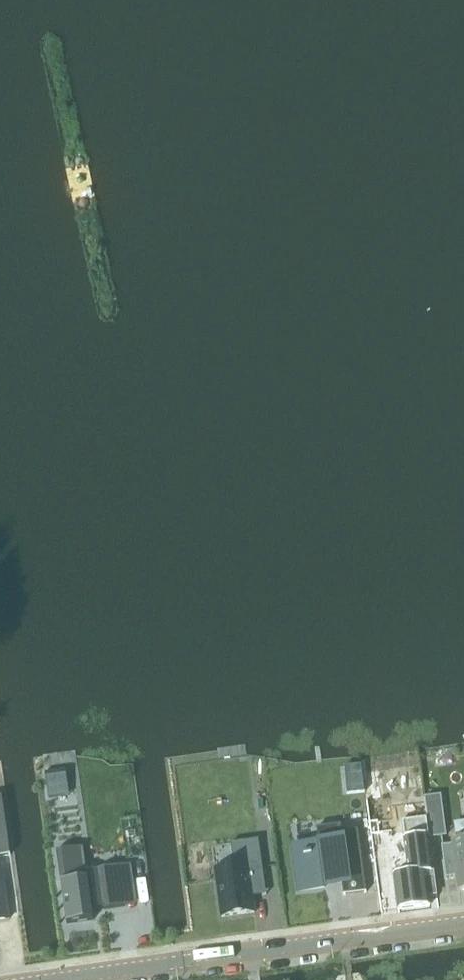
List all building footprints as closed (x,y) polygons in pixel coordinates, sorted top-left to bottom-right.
[(381,770),(363,772),(366,800),(384,798),(381,770)] [(0,798),(0,857),(11,856),(3,797),(0,798)] [(445,816),(428,818),(430,835),(431,838),(447,836),(445,816)] [(431,838),(430,835),(428,818),(404,821),(407,838),(406,838),(411,873),(397,875),(402,909),(431,906),(429,893),(438,892),(431,838)] [(297,858),(295,858),(300,892),(325,888),(324,881),(342,879),(343,886),(344,896),(367,893),(359,831),(357,831),(357,833),(343,835),(343,833),(342,825),(340,825),(340,826),(317,829),(321,855),(312,856),(312,853),(304,854),(305,857),(297,858)] [(235,868),(215,870),(222,918),(255,913),(252,891),(266,889),(261,852),(259,840),(231,844),(233,856),(235,868)] [(442,847),(446,879),(456,878),(458,893),(463,893),(463,843),(452,844),(452,846),(442,847)] [(84,848),(57,852),(67,924),(94,921),(92,907),(103,905),(104,910),(125,907),(138,905),(135,883),(132,865),(87,871),(84,848)] [(9,920),(2,866),(0,866),(0,921),(9,920)]
